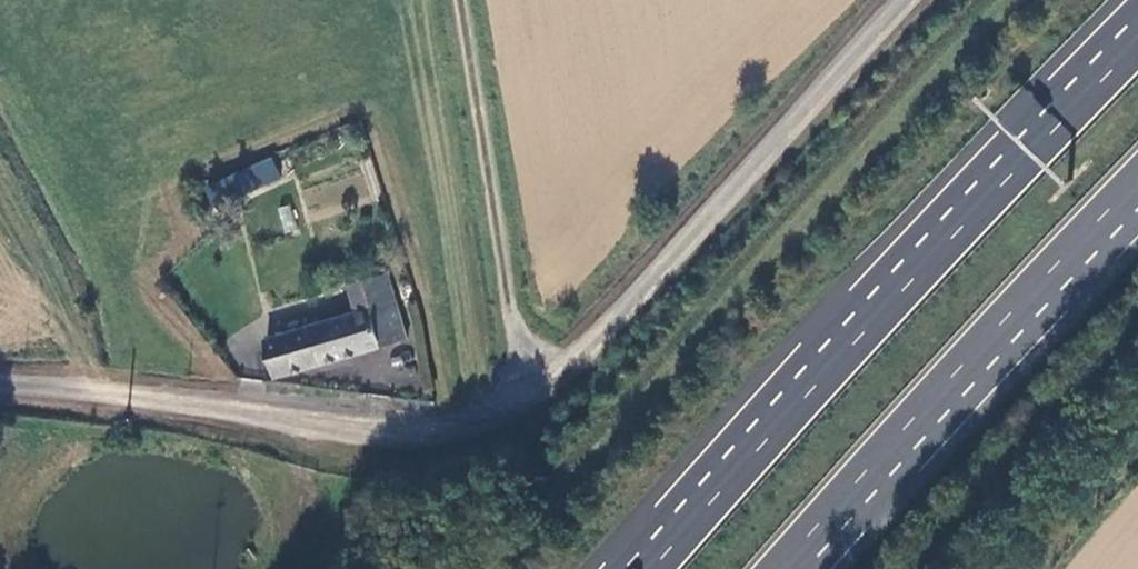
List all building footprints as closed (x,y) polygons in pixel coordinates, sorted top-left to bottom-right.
[(204,186),(214,208),(281,178),(271,156),(204,186)] [(277,207),(283,232),(297,229),(291,204),(277,207)] [(275,374),(404,337),(385,274),(350,284),(359,312),(264,341),(275,374)] [(342,298),(329,303),(331,309),(344,305),(342,298)]
